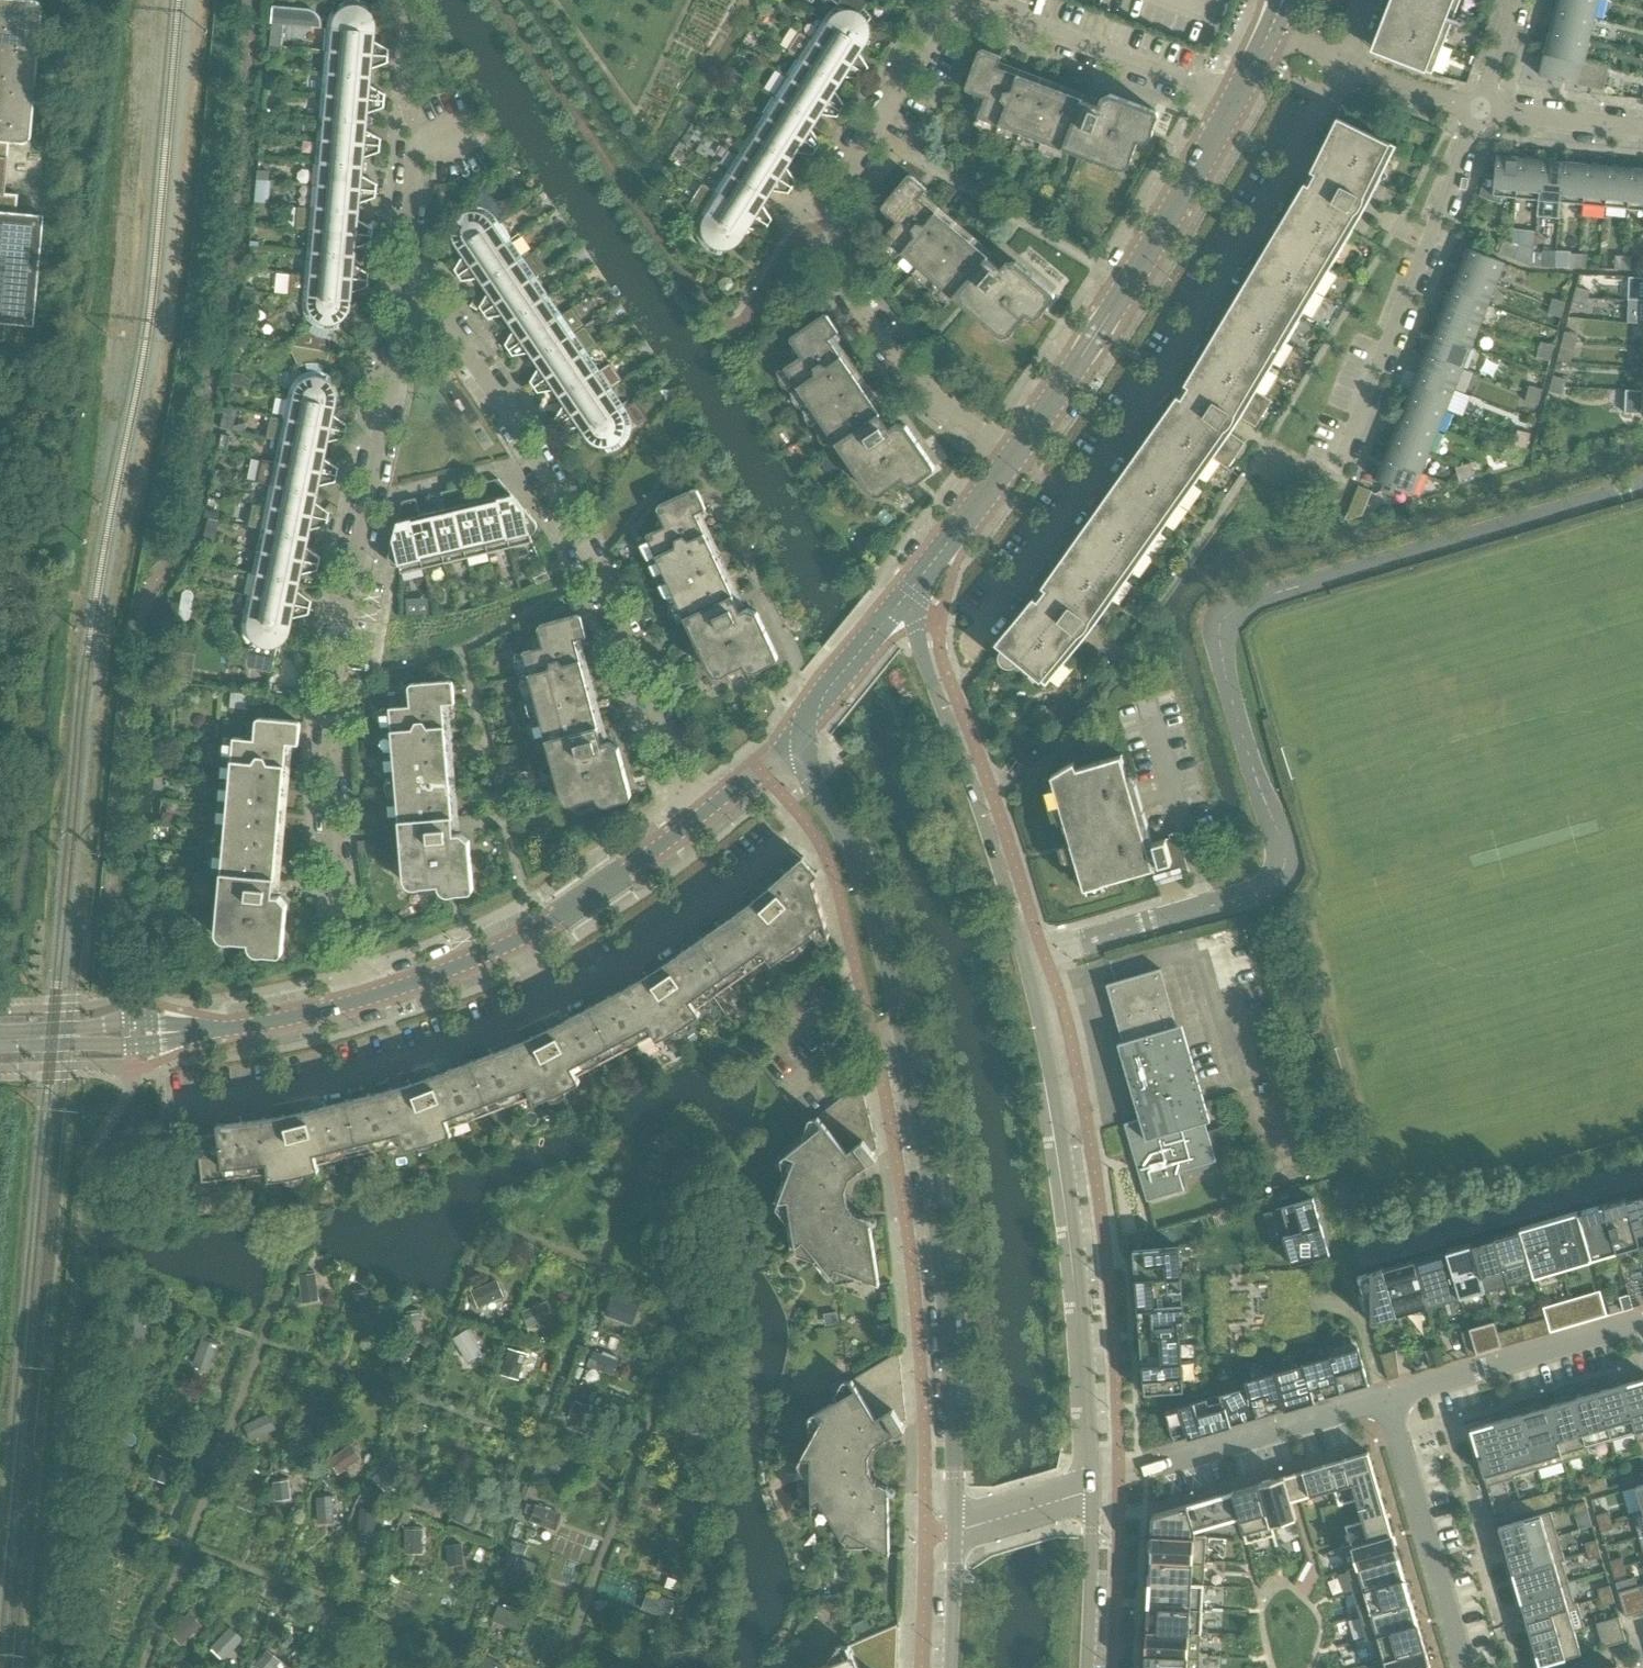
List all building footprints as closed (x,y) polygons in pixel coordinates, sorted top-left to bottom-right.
[(3,341),(5,323),(17,324),(28,325),(31,325),(41,214),(15,212),(16,194),(3,193),(8,142),(19,143),(21,143),(23,142),(24,142),(26,140),(27,139),(28,137),(28,136),(28,134),(34,69),(39,9),(39,7),(39,6),(39,4),(38,3),(36,1),(35,0),(34,0),(0,0),(0,341),(3,341)] [(328,28),(376,32),(376,26),(376,24),(375,21),(375,18),(373,16),(372,14),(370,12),(368,10),(369,4),(367,3),(364,2),(361,1),(358,0),(352,0),(349,0),(346,1),(343,2),(341,4),(338,6),(336,8),(334,10),(332,13),(330,15),(329,18),(328,21),(328,24),(328,28)] [(865,46),(867,42),(867,41),(869,39),(869,36),(870,33),(870,31),(870,28),(869,25),(868,23),(871,17),(870,15),(868,13),(866,11),(863,9),(861,8),(866,0),(829,0),(840,6),(837,7),(834,9),(831,10),(829,12),(827,15),(825,17),(824,20),(865,46)] [(1371,49),(1432,73),(1460,0),(1390,0),(1371,49)] [(1555,9),(1594,19),(1598,0),(1557,0),(1555,9)] [(274,5),(272,23),(284,24),(286,7),(274,5)] [(885,20),(898,26),(904,13),(891,7),(885,20)] [(1555,9),(1550,30),(1589,39),(1594,19),(1555,9)] [(824,20),(812,40),(865,73),(869,67),(860,53),(865,46),(824,20)] [(272,23),(270,45),(282,46),(283,40),(284,24),(272,23)] [(328,28),(326,50),(389,56),(389,49),(375,41),(376,32),(328,28)] [(1550,30),(1545,51),(1584,60),(1589,39),(1550,30)] [(789,51),(800,58),(840,84),(845,76),(862,79),(865,73),(812,40),(801,33),(789,51)] [(282,46),(270,45),(269,59),(281,60),(282,46)] [(978,117),(1073,152),(1117,169),(1121,169),(1125,168),(1129,166),(1131,161),(1132,157),(1138,141),(1140,142),(1142,142),(1144,142),(1146,141),(1147,140),(1149,139),(1150,138),(1152,136),(1152,135),(1153,134),(1153,129),(1158,116),(1158,115),(1158,113),(1158,112),(1157,111),(1156,110),(1110,93),(1101,98),(1098,104),(1082,98),(998,67),(1002,56),(983,49),(982,49),(981,49),(980,50),(979,50),(978,51),(965,86),(965,87),(966,89),(966,90),(967,90),(968,91),(985,97),(978,117)] [(326,50),(324,73),(371,77),(372,68),(388,63),(389,56),(326,50)] [(1609,66),(1584,60),(1545,51),(1539,75),(1604,90),(1609,66)] [(800,58),(788,77),(841,111),(845,105),(836,91),(840,84),(800,58)] [(324,73),(322,95),(385,101),(385,94),(371,86),(371,77),(324,73)] [(267,76),(266,89),(271,90),(277,91),(278,78),(267,76)] [(788,77),(776,96),(816,122),(821,114),(838,117),(841,111),(788,77)] [(322,95),(320,117),(367,122),(368,113),(384,108),(385,101),(322,95)] [(776,96),(764,115),(817,149),(821,143),(812,129),(816,122),(776,96)] [(764,115),(752,134),(792,160),(797,152),(813,155),(817,149),(764,115)] [(320,117),(318,140),(381,145),(381,138),(367,131),(367,122),(320,117)] [(1304,182),(1275,231),(1184,384),(1189,386),(1181,397),(1177,395),(1042,586),(1046,589),(1038,600),(1034,597),(995,643),(1002,648),(1001,650),(1000,652),(1000,653),(1000,655),(1000,657),(1000,659),(1001,661),(1003,662),(1004,664),(1006,665),(1008,665),(1010,666),(1012,666),(1013,665),(1015,665),(1017,664),(1018,662),(1046,685),(1084,639),(1095,624),(1213,458),(1228,468),(1245,443),(1231,433),(1241,418),(1256,427),(1272,400),(1256,391),(1352,231),(1361,216),(1369,200),(1378,184),(1396,146),(1345,121),(1337,117),(1310,171),(1315,173),(1309,185),(1304,182)] [(752,134),(739,153),(793,187),(797,181),(787,167),(792,160),(752,134)] [(318,140),(316,162),(363,167),(364,158),(380,152),(381,145),(318,140)] [(739,153),(727,172),(768,198),(772,191),(789,193),(793,187),(739,153)] [(1516,197),(1519,157),(1497,155),(1495,175),(1489,174),(1487,174),(1486,174),(1485,175),(1484,176),(1484,177),(1480,195),(1500,203),(1503,196),(1516,197)] [(1516,197),(1539,199),(1542,159),(1519,157),(1516,197)] [(1539,199),(1561,201),(1564,161),(1542,159),(1539,199)] [(1561,201),(1584,204),(1587,164),(1564,161),(1561,201)] [(316,162),(314,185),(377,191),(377,184),(363,175),(363,167),(316,162)] [(1584,204),(1606,206),(1609,166),(1587,164),(1584,204)] [(1606,206),(1628,208),(1632,168),(1609,166),(1606,206)] [(1642,209),(1642,169),(1632,168),(1628,208),(1642,209)] [(258,170),(257,179),(270,181),(271,172),(258,170)] [(727,172),(715,191),(769,225),(772,219),(763,205),(768,198),(727,172)] [(884,237),(961,304),(966,308),(996,334),(1001,336),(1005,336),(1009,335),(1013,332),(1015,328),(1026,315),(1027,316),(1029,317),(1031,318),(1033,318),(1035,318),(1037,317),(1039,316),(1040,315),(1042,314),(1042,313),(1044,309),(1054,298),(1054,297),(1055,296),(1054,295),(1054,294),(1053,292),(1016,261),(1006,262),(1001,267),(919,197),(927,188),(912,176),(911,175),(910,175),(909,175),(908,175),(907,176),(883,205),(882,206),(882,207),(882,208),(883,209),(883,210),(897,222),(884,237)] [(270,181),(257,179),(255,202),(268,203),(270,181)] [(314,185),(312,207),(359,212),(360,203),(376,197),(377,191),(314,185)] [(693,203),(703,210),(744,235),(749,228),(765,231),(769,225),(715,191),(704,185),(693,203)] [(1015,200),(1019,192),(1004,186),(1000,194),(1015,200)] [(1038,199),(1031,196),(1027,206),(1034,209),(1038,199)] [(267,212),(268,203),(255,202),(254,211),(267,212)] [(297,228),(309,230),(373,235),(373,228),(359,220),(359,212),(312,207),(299,206),(297,228)] [(456,246),(459,249),(498,222),(498,221),(496,218),(494,216),(492,214),(490,212),(487,210),(485,208),(482,207),(479,207),(476,206),(473,206),(469,206),(466,207),(464,208),(461,209),(458,211),(456,213),(454,215),(452,217),(450,220),(454,225),(453,227),(452,230),(452,233),(452,236),(453,238),(454,241),(455,243),(456,246)] [(744,235),(703,210),(701,213),(700,215),(699,218),(698,221),(697,224),(697,227),(697,230),(698,233),(698,236),(699,239),(701,242),(703,244),(705,247),(707,249),(710,251),(712,252),(715,253),(718,254),(721,255),(724,249),(727,249),(729,249),(732,248),(734,246),(737,245),(739,243),(741,241),(742,239),(744,235)] [(454,270),(458,275),(511,240),(498,222),(459,249),(463,255),(454,270)] [(309,230),(307,252),(355,256),(356,248),(372,242),(373,235),(309,230)] [(1495,251),(1499,252),(1499,251),(1504,239),(1500,238),(1495,251)] [(1504,239),(1499,251),(1499,252),(1514,258),(1519,245),(1511,242),(1504,239)] [(479,278),(483,285),(523,258),(511,240),(458,275),(462,281),(479,278)] [(1468,248),(1459,269),(1497,283),(1505,263),(1468,248)] [(483,312),(536,277),(546,269),(534,251),(523,258),(483,285),(488,292),(479,307),(483,312)] [(307,252),(305,275),(368,281),(369,273),(355,265),(355,256),(307,252)] [(1533,265),(1542,266),(1543,252),(1534,252),(1533,265)] [(1561,267),(1570,267),(1571,254),(1561,253),(1561,267)] [(1570,267),(1578,267),(1579,254),(1571,254),(1570,267)] [(1579,254),(1578,267),(1586,268),(1586,254),(1579,254)] [(1615,269),(1631,270),(1631,256),(1623,255),(1615,255),(1615,269)] [(1459,269),(1451,290),(1488,304),(1497,283),(1459,269)] [(303,297),(351,302),(352,292),(368,287),(368,281),(305,275),(291,274),(289,296),(303,297)] [(504,315),(509,323),(548,296),(536,277),(483,312),(487,318),(504,315)] [(1576,287),(1572,302),(1586,306),(1588,298),(1590,290),(1576,287)] [(1451,290),(1442,311),(1480,325),(1488,304),(1451,290)] [(245,303),(252,304),(256,302),(257,294),(246,293),(245,303)] [(505,344),(509,350),(561,315),(548,296),(509,323),(514,330),(505,344)] [(304,328),(289,345),(330,352),(332,337),(329,337),(330,330),(334,329),(338,329),(339,328),(340,322),(342,320),(345,318),(346,316),(348,314),(349,312),(350,309),(351,306),(351,303),(351,302),(303,297),(303,300),(303,303),(303,307),(304,310),(305,312),(306,315),(308,318),(310,320),(312,323),(314,324),(316,326),(311,332),(308,330),(304,328)] [(1548,313),(1561,317),(1566,301),(1552,298),(1550,307),(1548,313)] [(529,353),(534,360),(585,326),(572,307),(561,315),(509,350),(513,356),(529,353)] [(1442,311),(1434,332),(1471,346),(1480,325),(1442,311)] [(879,412),(866,392),(829,338),(839,332),(828,316),(827,315),(826,314),(824,314),(823,314),(822,315),(792,335),(792,336),(791,337),(790,338),(790,339),(790,340),(791,341),(801,356),(784,368),(868,490),(872,493),(876,495),(880,495),(884,493),(887,490),(901,480),(903,481),(904,482),(906,483),(908,484),(910,484),(912,484),(914,484),(916,483),(918,482),(921,479),(932,471),(933,470),(934,469),(934,468),(934,466),(934,465),(906,425),(896,423),(890,427),(879,412)] [(530,381),(535,389),(588,353),(598,346),(585,326),(534,360),(539,367),(530,381)] [(1565,331),(1561,346),(1574,350),(1576,343),(1578,335),(1565,331)] [(1434,332),(1426,353),(1463,367),(1471,346),(1434,332)] [(1536,357),(1550,361),(1554,345),(1541,342),(1539,349),(1536,357)] [(289,393),(289,396),(336,406),(337,399),(337,397),(337,394),(336,391),(335,389),(334,387),(332,384),(331,383),(332,377),(330,375),(327,374),(323,372),(324,366),(327,367),(330,352),(289,345),(297,367),(302,366),(306,365),(308,372),(306,373),(303,374),(301,376),(298,378),(296,380),(294,382),(292,385),(291,387),(290,390),(289,393)] [(554,390),(559,397),(599,370),(588,353),(535,389),(538,393),(554,390)] [(1426,353),(1417,374),(1455,388),(1463,367),(1426,353)] [(556,418),(559,424),(612,389),(599,370),(559,397),(564,404),(556,418)] [(231,384),(234,384),(250,388),(252,380),(244,374),(235,372),(233,372),(231,384)] [(1417,374),(1409,395),(1446,410),(1455,388),(1417,374)] [(1553,375),(1549,391),(1562,394),(1564,386),(1566,379),(1553,375)] [(1525,401),(1538,405),(1542,389),(1529,385),(1527,393),(1525,401)] [(580,427),(585,435),(625,407),(612,389),(559,424),(563,430),(580,427)] [(1409,395),(1401,416),(1438,431),(1446,410),(1409,395)] [(289,396),(284,419),(346,431),(348,425),(334,415),(336,406),(289,396)] [(636,400),(625,407),(585,435),(588,439),(590,441),(592,443),(594,444),(596,445),(599,446),(602,447),(604,447),(608,452),(610,451),(613,451),(616,449),(619,448),(621,446),(624,444),(626,442),(627,439),(629,436),(630,434),(631,431),(631,429),(633,430),(648,419),(638,404),(636,400)] [(220,427),(226,429),(232,431),(238,411),(230,408),(226,407),(220,427)] [(267,438),(280,440),(327,450),(329,442),(345,438),(346,431),(284,419),(272,416),(267,438)] [(1401,416),(1392,437),(1430,452),(1438,431),(1401,416)] [(1513,445),(1527,449),(1531,433),(1517,429),(1516,436),(1513,445)] [(219,451),(223,452),(228,453),(231,436),(225,435),(222,434),(219,451)] [(1392,437),(1384,458),(1421,473),(1430,452),(1392,437)] [(280,440),(275,463),(337,475),(339,468),(325,459),(327,450),(280,440)] [(1421,473),(1384,458),(1376,479),(1384,482),(1380,491),(1393,496),(1397,487),(1413,494),(1421,473)] [(1455,467),(1459,480),(1474,476),(1471,462),(1462,465),(1455,467)] [(275,463),(271,484),(318,494),(319,486),(336,482),(337,475),(275,463)] [(498,479),(494,480),(510,547),(532,542),(530,534),(532,534),(533,533),(535,532),(536,531),(536,529),(537,528),(537,526),(537,524),(536,523),(535,521),(498,479)] [(489,499),(476,502),(489,552),(510,547),(494,480),(485,482),(489,499)] [(271,484),(266,506),(328,519),(330,512),(316,503),(318,494),(271,484)] [(459,488),(450,490),(467,558),(489,552),(476,502),(464,505),(459,488)] [(665,526),(646,534),(689,627),(692,633),(709,669),(712,673),(715,675),(720,676),(724,674),(728,672),(743,665),(744,666),(745,668),(747,669),(749,670),(751,671),(753,671),(755,671),(757,671),(758,670),(759,670),(762,667),(776,661),(777,660),(777,659),(778,658),(778,657),(777,655),(757,612),(747,608),(741,611),(733,595),(696,513),(706,508),(698,491),(697,490),(696,489),(695,488),(694,488),(693,489),(660,504),(659,505),(658,506),(657,507),(657,508),(657,509),(658,510),(665,526)] [(445,509),(433,512),(445,563),(467,558),(450,490),(441,492),(445,509)] [(1215,502),(1218,504),(1226,493),(1223,490),(1218,491),(1213,498),(1215,502)] [(416,498),(406,500),(422,568),(445,563),(433,512),(420,515),(416,498)] [(422,568),(406,500),(403,501),(389,556),(388,558),(389,559),(389,561),(390,562),(391,564),(392,565),(394,566),(396,566),(397,566),(399,566),(401,573),(422,568)] [(249,526),(262,529),(309,538),(311,529),(327,526),(328,519),(266,506),(254,504),(249,526)] [(204,540),(208,541),(214,542),(214,540),(215,541),(220,521),(219,521),(219,520),(211,518),(210,518),(209,519),(208,519),(203,538),(205,538),(204,540)] [(262,529),(257,551),(319,564),(321,557),(307,547),(309,538),(262,529)] [(1181,541),(1188,546),(1191,542),(1184,537),(1181,541)] [(257,551),(253,573),(300,582),(302,574),(318,570),(319,564),(257,551)] [(550,578),(544,566),(531,572),(537,584),(550,578)] [(253,573),(248,595),(310,608),(312,601),(298,591),(300,582),(253,573)] [(183,592),(181,605),(193,607),(195,594),(192,590),(187,590),(183,592)] [(248,595),(244,618),(291,627),(291,624),(293,618),(309,614),(310,608),(248,595)] [(568,601),(572,610),(577,608),(575,604),(573,599),(568,601)] [(193,607),(181,605),(179,619),(191,621),(193,607)] [(549,750),(549,751),(551,757),(561,795),(563,799),(566,802),(570,803),(575,803),(579,801),(596,797),(596,798),(597,800),(599,802),(600,803),(602,804),(604,805),(606,805),(608,805),(610,804),(614,802),(628,799),(629,798),(630,798),(631,797),(631,795),(631,794),(619,747),(609,742),(603,743),(601,738),(598,727),(575,639),(586,636),(581,617),(580,616),(579,615),(578,615),(577,614),(576,615),(541,624),(540,625),(539,626),(539,627),(538,628),(538,629),(543,646),(523,652),(549,750)] [(247,641),(248,643),(243,668),(228,665),(225,679),(263,686),(269,653),(270,653),(273,653),(276,652),(277,646),(278,646),(279,645),(280,645),(282,644),(283,643),(284,641),(285,640),(286,639),(288,637),(288,635),(289,633),(290,630),(291,627),(244,618),(243,621),(243,623),(242,626),(243,629),(243,632),(244,635),(245,638),(247,641)] [(192,682),(197,642),(178,640),(173,680),(192,682)] [(455,703),(453,684),(453,683),(453,682),(452,681),(451,680),(450,680),(448,680),(412,683),(411,684),(410,684),(409,685),(409,686),(409,688),(410,705),(390,707),(400,831),(401,839),(404,878),(405,882),(408,885),(412,887),(417,888),(421,887),(438,885),(438,887),(439,889),(440,890),(441,892),(443,893),(445,894),(446,895),(448,895),(451,895),(455,894),(470,893),(471,892),(472,891),(473,890),(473,889),(474,888),(469,840),(461,833),(454,833),(454,831),(453,817),(443,704),(455,703)] [(231,709),(250,710),(251,694),(232,693),(231,709)] [(273,895),(279,830),(287,743),(299,744),(300,725),(300,724),(299,722),(298,722),(297,721),(296,721),(260,718),(259,718),(257,718),(256,719),(256,720),(256,721),(254,739),(234,737),(229,783),(227,807),(225,826),(223,850),(221,878),(216,930),(217,934),(219,938),(222,941),(227,942),(231,941),(248,943),(248,945),(249,947),(249,949),(250,950),(252,952),(253,953),(255,954),(257,955),(260,955),(264,955),(278,956),(279,956),(280,956),(281,955),(282,954),(282,953),(283,952),(287,904),(280,896),(273,895)] [(1018,745),(1027,752),(1036,742),(1027,734),(1018,745)] [(1019,748),(1013,756),(1023,765),(1029,756),(1019,748)] [(1076,859),(1084,888),(1086,888),(1084,883),(1096,880),(1101,883),(1102,883),(1153,868),(1155,876),(1179,869),(1181,875),(1190,873),(1178,832),(1169,834),(1170,838),(1153,843),(1147,845),(1121,755),(1077,767),(1074,762),(1074,761),(1051,775),(1055,787),(1056,787),(1060,789),(1068,815),(1065,820),(1065,821),(1071,842),(1071,843),(1078,849),(1080,858),(1076,859)] [(1013,756),(1003,767),(1014,776),(1023,765),(1013,756)] [(162,822),(172,823),(173,812),(163,812),(162,822)] [(383,842),(367,843),(367,855),(383,854),(383,842)] [(697,1008),(768,958),(772,963),(785,954),(782,949),(796,940),(799,944),(813,935),(827,925),(813,879),(819,873),(803,856),(768,887),(753,901),(648,974),(533,1036),(531,1037),(411,1083),(409,1083),(302,1110),(283,1114),(262,1118),(218,1123),(219,1133),(198,1136),(202,1169),(191,1171),(192,1182),(269,1172),(270,1179),(287,1177),(286,1171),(302,1168),(303,1174),(320,1170),(318,1163),(403,1142),(404,1149),(421,1145),(419,1139),(435,1134),(437,1139),(453,1133),(450,1127),(532,1096),(534,1102),(550,1096),(548,1091),(563,1084),(565,1089),(580,1081),(577,1075),(654,1034),(657,1040),(672,1032),(670,1027),(684,1019),(687,1023),(700,1013),(697,1008)] [(1160,969),(1116,982),(1106,985),(1112,1003),(1116,1019),(1121,1036),(1126,1052),(1130,1067),(1135,1084),(1140,1101),(1145,1117),(1124,1123),(1147,1200),(1183,1190),(1178,1171),(1216,1160),(1205,1121),(1210,1120),(1182,1024),(1177,1025),(1160,969)] [(686,1032),(692,1041),(698,1036),(692,1028),(686,1032)] [(1263,1083),(1266,1094),(1290,1087),(1287,1077),(1263,1083)] [(864,1224),(861,1223),(853,1220),(852,1220),(849,1217),(841,1207),(840,1207),(840,1203),(838,1191),(837,1191),(838,1186),(839,1187),(843,1175),(842,1174),(846,1171),(846,1172),(855,1164),(860,1170),(869,1163),(870,1164),(878,1157),(872,1151),(876,1148),(877,1148),(861,1082),(860,1082),(816,1118),(822,1125),(786,1155),(787,1155),(795,1159),(779,1202),(788,1201),(795,1247),(796,1247),(803,1241),(832,1277),(833,1276),(836,1268),(880,1284),(870,1225),(868,1225),(869,1225),(868,1226),(864,1224)] [(1639,1244),(1642,1243),(1642,1193),(1626,1198),(1639,1244)] [(746,1197),(746,1208),(758,1207),(757,1196),(746,1197)] [(1290,1235),(1321,1226),(1313,1198),(1275,1209),(1284,1238),(1290,1236),(1290,1235)] [(1603,1205),(1617,1251),(1639,1244),(1626,1198),(1603,1205)] [(1578,1212),(1591,1258),(1617,1251),(1603,1205),(1578,1212)] [(1548,1221),(1561,1267),(1591,1258),(1578,1212),(1548,1221)] [(1520,1229),(1533,1275),(1561,1267),(1548,1221),(1520,1229)] [(1322,1229),(1321,1226),(1290,1235),(1290,1236),(1284,1238),(1292,1265),(1330,1254),(1322,1229)] [(1494,1236),(1508,1283),(1533,1275),(1520,1229),(1494,1236)] [(1508,1283),(1494,1236),(1472,1243),(1485,1289),(1508,1283)] [(1446,1250),(1460,1297),(1485,1289),(1472,1243),(1446,1250)] [(1135,1279),(1181,1276),(1179,1247),(1133,1251),(1135,1278),(1135,1279)] [(1460,1297),(1446,1250),(1413,1260),(1427,1306),(1460,1297)] [(1383,1269),(1397,1315),(1427,1306),(1413,1260),(1383,1269)] [(1397,1315),(1383,1269),(1358,1276),(1371,1322),(1397,1315)] [(299,1272),(302,1303),(318,1301),(314,1271),(299,1272)] [(1182,1277),(1181,1276),(1135,1279),(1138,1308),(1184,1304),(1182,1277)] [(496,1282),(472,1292),(479,1306),(502,1296),(496,1282)] [(352,1295),(354,1313),(370,1311),(367,1293),(367,1290),(352,1291),(352,1295)] [(1621,1298),(1625,1310),(1633,1308),(1630,1295),(1621,1298)] [(608,1312),(631,1320),(636,1306),(613,1298),(608,1312)] [(547,1302),(524,1312),(529,1326),(553,1316),(547,1302)] [(1572,1306),(1577,1322),(1592,1318),(1587,1302),(1572,1306)] [(1138,1308),(1140,1336),(1179,1333),(1180,1334),(1186,1334),(1186,1328),(1184,1304),(1138,1308)] [(1564,1326),(1577,1322),(1572,1306),(1559,1310),(1564,1326)] [(128,1313),(129,1339),(144,1338),(143,1312),(128,1313)] [(405,1315),(408,1340),(422,1338),(419,1313),(405,1315)] [(1495,1321),(1483,1325),(1490,1350),(1502,1346),(1495,1321)] [(1524,1340),(1536,1336),(1532,1321),(1520,1325),(1524,1340)] [(1483,1325),(1469,1329),(1473,1342),(1476,1354),(1490,1350),(1483,1325)] [(1514,1342),(1524,1340),(1520,1325),(1510,1328),(1514,1342)] [(1469,1329),(1460,1331),(1464,1345),(1473,1342),(1469,1329)] [(467,1331),(455,1339),(468,1360),(481,1352),(467,1331)] [(1179,1333),(1140,1336),(1142,1364),(1182,1361),(1180,1334),(1179,1333)] [(194,1363),(209,1368),(217,1345),(203,1340),(194,1363)] [(1426,1350),(1431,1367),(1444,1363),(1439,1346),(1426,1350)] [(1330,1355),(1341,1393),(1369,1385),(1358,1347),(1344,1351),(1330,1355)] [(510,1349),(503,1374),(518,1378),(525,1353),(510,1349)] [(855,1389),(851,1391),(815,1413),(823,1418),(801,1458),(801,1459),(811,1459),(811,1505),(812,1505),(820,1501),(844,1540),(849,1532),(889,1554),(890,1554),(889,1494),(887,1494),(886,1495),(883,1493),(883,1492),(872,1486),(872,1487),(871,1487),(869,1483),(862,1472),(862,1473),(861,1468),(862,1468),(861,1456),(861,1455),(863,1452),(869,1441),(868,1440),(872,1438),(882,1432),(885,1437),(887,1438),(896,1432),(896,1434),(905,1428),(901,1421),(905,1419),(906,1419),(899,1350),(897,1350),(897,1352),(850,1381),(855,1389)] [(594,1351),(589,1365),(613,1374),(618,1360),(594,1351)] [(1341,1393),(1330,1355),(1302,1363),(1313,1401),(1326,1397),(1341,1393)] [(1184,1390),(1182,1361),(1142,1364),(1145,1393),(1184,1390)] [(1299,1405),(1313,1401),(1302,1363),(1274,1371),(1286,1409),(1299,1405)] [(1248,1386),(1258,1417),(1286,1409),(1274,1371),(1245,1380),(1247,1386),(1248,1386)] [(1623,1384),(1637,1431),(1635,1432),(1638,1442),(1642,1440),(1642,1378),(1623,1384)] [(1598,1391),(1612,1439),(1635,1432),(1637,1431),(1623,1384),(1598,1391)] [(1230,1425),(1258,1417),(1248,1386),(1247,1386),(1221,1394),(1230,1425)] [(1609,1439),(1612,1439),(1598,1391),(1573,1399),(1586,1446),(1588,1446),(1609,1439)] [(1202,1434),(1230,1425),(1221,1394),(1193,1402),(1202,1434)] [(1547,1406),(1563,1461),(1590,1453),(1588,1446),(1586,1446),(1573,1399),(1547,1406)] [(1174,1442),(1202,1434),(1193,1402),(1165,1410),(1174,1442)] [(569,1418),(593,1426),(598,1411),(574,1403),(569,1418)] [(1538,1468),(1563,1461),(1547,1406),(1522,1414),(1538,1468)] [(1538,1468),(1522,1414),(1497,1421),(1513,1476),(1514,1475),(1537,1469),(1538,1468)] [(245,1426),(251,1439),(274,1428),(268,1415),(245,1426)] [(1513,1476),(1497,1421),(1470,1429),(1487,1486),(1515,1478),(1514,1475),(1513,1476)] [(308,1429),(288,1444),(297,1456),(317,1441),(308,1429)] [(350,1445),(330,1459),(339,1473),(360,1458),(350,1445)] [(566,1456),(554,1451),(547,1469),(567,1476),(572,1462),(565,1459),(566,1456)] [(1368,1452),(1314,1468),(1321,1492),(1334,1488),(1376,1476),(1375,1474),(1368,1452)] [(152,1476),(166,1482),(176,1460),(162,1454),(152,1476)] [(373,1477),(384,1489),(403,1472),(392,1460),(373,1477)] [(242,1464),(231,1466),(234,1477),(245,1474),(242,1464)] [(1260,1483),(1273,1530),(1297,1523),(1297,1522),(1298,1522),(1292,1501),(1321,1492),(1314,1468),(1293,1474),(1293,1476),(1287,1478),(1286,1476),(1271,1480),(1271,1479),(1262,1481),(1262,1483),(1260,1483)] [(1630,1468),(1621,1471),(1625,1483),(1633,1480),(1630,1468)] [(1604,1475),(1596,1478),(1599,1490),(1608,1487),(1604,1475)] [(1357,1500),(1380,1493),(1376,1476),(1334,1488),(1339,1505),(1357,1500)] [(416,1501),(430,1508),(441,1484),(428,1478),(416,1501)] [(1599,1490),(1596,1478),(1587,1480),(1591,1492),(1599,1490)] [(288,1480),(274,1482),(276,1501),(291,1499),(288,1480)] [(1152,1531),(1144,1667),(1220,1667),(1227,1536),(1243,1531),(1246,1543),(1275,1535),(1273,1530),(1260,1483),(1187,1504),(1153,1514),(1152,1521),(1151,1521),(1150,1531),(1152,1531)] [(1554,1490),(1545,1493),(1549,1505),(1557,1503),(1554,1490)] [(1386,1513),(1380,1493),(1357,1500),(1358,1503),(1363,1521),(1386,1513)] [(1549,1505),(1545,1493),(1536,1495),(1540,1508),(1549,1505)] [(466,1494),(457,1517),(471,1523),(481,1500),(466,1494)] [(1520,1500),(1523,1512),(1540,1508),(1536,1495),(1520,1500)] [(334,1520),(333,1497),(317,1498),(318,1522),(334,1520)] [(1511,1503),(1515,1515),(1523,1512),(1520,1500),(1511,1503)] [(1576,1514),(1588,1510),(1585,1501),(1573,1505),(1576,1514)] [(532,1520),(556,1529),(561,1515),(537,1506),(532,1520)] [(1642,1509),(1632,1512),(1638,1531),(1639,1536),(1642,1535),(1642,1510),(1642,1509)] [(1499,1527),(1505,1550),(1558,1535),(1551,1511),(1499,1527)] [(1596,1515),(1599,1523),(1611,1520),(1608,1511),(1596,1515)] [(376,1513),(361,1512),(358,1537),(373,1539),(376,1513)] [(1345,1526),(1351,1545),(1351,1546),(1392,1534),(1386,1513),(1363,1521),(1345,1526)] [(1611,1520),(1599,1523),(1601,1532),(1613,1528),(1611,1520)] [(421,1530),(406,1530),(406,1552),(422,1551),(421,1530)] [(1351,1546),(1351,1545),(1341,1548),(1347,1570),(1398,1555),(1395,1544),(1396,1544),(1394,1535),(1393,1536),(1392,1534),(1351,1546)] [(1558,1535),(1505,1550),(1512,1573),(1562,1559),(1562,1560),(1565,1560),(1563,1552),(1558,1535)] [(1584,1543),(1587,1552),(1599,1548),(1596,1540),(1584,1543)] [(462,1544),(447,1546),(449,1564),(464,1562),(462,1544)] [(1599,1548),(1587,1552),(1589,1560),(1601,1556),(1600,1553),(1599,1548)] [(658,1570),(680,1577),(685,1563),(663,1555),(658,1570)] [(1354,1592),(1405,1577),(1398,1555),(1347,1570),(1354,1592)] [(513,1570),(530,1576),(535,1563),(517,1556),(513,1570)] [(1609,1561),(1612,1569),(1624,1565),(1622,1557),(1609,1561)] [(1512,1573),(1519,1596),(1568,1581),(1562,1560),(1562,1559),(1512,1573)] [(1624,1565),(1612,1569),(1614,1577),(1627,1574),(1624,1565)] [(1411,1600),(1405,1577),(1354,1592),(1360,1614),(1411,1600)] [(1568,1581),(1519,1596),(1525,1619),(1575,1604),(1575,1603),(1568,1582),(1568,1581)] [(1600,1597),(1612,1593),(1610,1585),(1598,1589),(1600,1597)] [(1621,1601),(1642,1594),(1642,1591),(1641,1585),(1619,1592),(1621,1601)] [(1615,1602),(1612,1593),(1600,1597),(1602,1605),(1615,1602)] [(1621,1601),(1625,1616),(1642,1611),(1642,1594),(1621,1601)] [(644,1609),(668,1617),(673,1603),(649,1595),(644,1609)] [(840,1600),(830,1606),(835,1615),(845,1609),(840,1600)] [(1368,1639),(1372,1638),(1372,1636),(1418,1622),(1411,1600),(1360,1614),(1368,1639)] [(1575,1604),(1525,1619),(1532,1641),(1574,1629),(1575,1631),(1585,1628),(1577,1602),(1575,1603),(1575,1604)] [(496,1620),(519,1629),(524,1615),(502,1606),(496,1620)] [(169,1633),(179,1644),(200,1625),(190,1614),(169,1633)] [(1599,1632),(1621,1625),(1619,1616),(1596,1623),(1599,1632)] [(899,1622),(897,1622),(897,1624),(847,1645),(850,1654),(818,1667),(898,1667),(899,1622)] [(1372,1638),(1379,1660),(1379,1661),(1425,1648),(1418,1622),(1372,1636),(1372,1638)] [(1626,1640),(1621,1625),(1599,1632),(1603,1647),(1626,1640)] [(242,1640),(231,1628),(211,1648),(222,1659),(242,1640)] [(1581,1653),(1575,1631),(1574,1629),(1532,1641),(1539,1666),(1581,1653)] [(1379,1660),(1374,1661),(1376,1667),(1431,1667),(1425,1648),(1379,1661),(1379,1660)] [(259,1667),(273,1667),(279,1661),(268,1651),(256,1665),(259,1667)] [(477,1667),(504,1667),(505,1666),(481,1657),(477,1667)]
